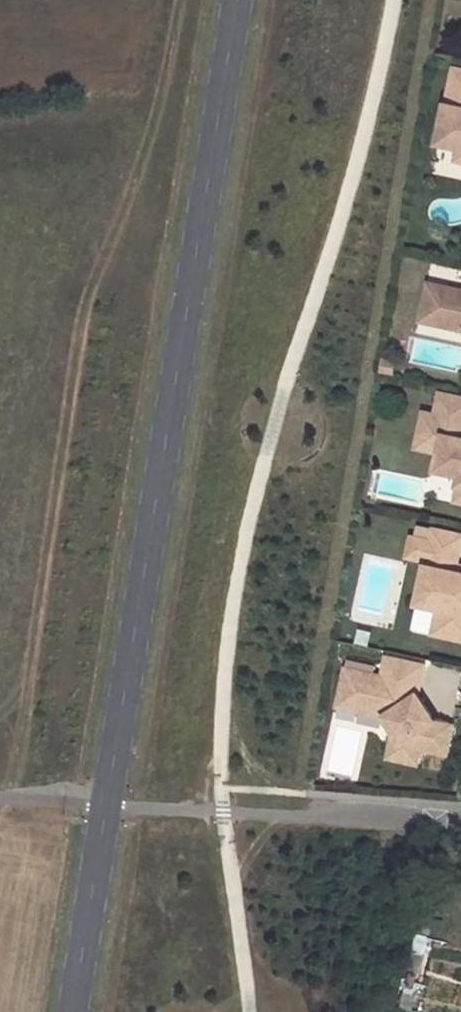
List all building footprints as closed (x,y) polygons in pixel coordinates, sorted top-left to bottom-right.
[(455,71),(439,147),(460,152),(457,164),(460,165),(460,73),(455,71)] [(441,328),(449,290),(431,286),(423,324),(441,328)] [(449,290),(441,328),(460,332),(460,293),(449,290)] [(384,375),(394,376),(396,365),(386,364),(384,375)] [(442,397),(438,419),(434,437),(446,439),(443,456),(439,475),(460,479),(460,401),(442,397)] [(434,437),(438,419),(426,416),(419,451),(443,456),(446,439),(434,437)] [(421,609),(442,614),(439,626),(460,630),(460,577),(459,576),(460,569),(460,566),(460,538),(437,533),(434,546),(415,542),(413,552),(432,556),(430,565),(421,609)] [(432,556),(413,552),(411,561),(430,565),(432,556)] [(439,626),(437,638),(460,643),(460,630),(439,626)] [(387,682),(367,678),(360,715),(389,722),(399,736),(407,749),(404,765),(422,769),(425,754),(452,759),(455,744),(458,730),(441,727),(429,710),(425,713),(418,703),(423,700),(428,670),(391,662),(387,682)] [(360,715),(367,678),(350,674),(342,712),(360,715)] [(429,710),(423,700),(418,703),(425,713),(429,710)] [(407,749),(399,736),(393,763),(404,765),(407,749)]
